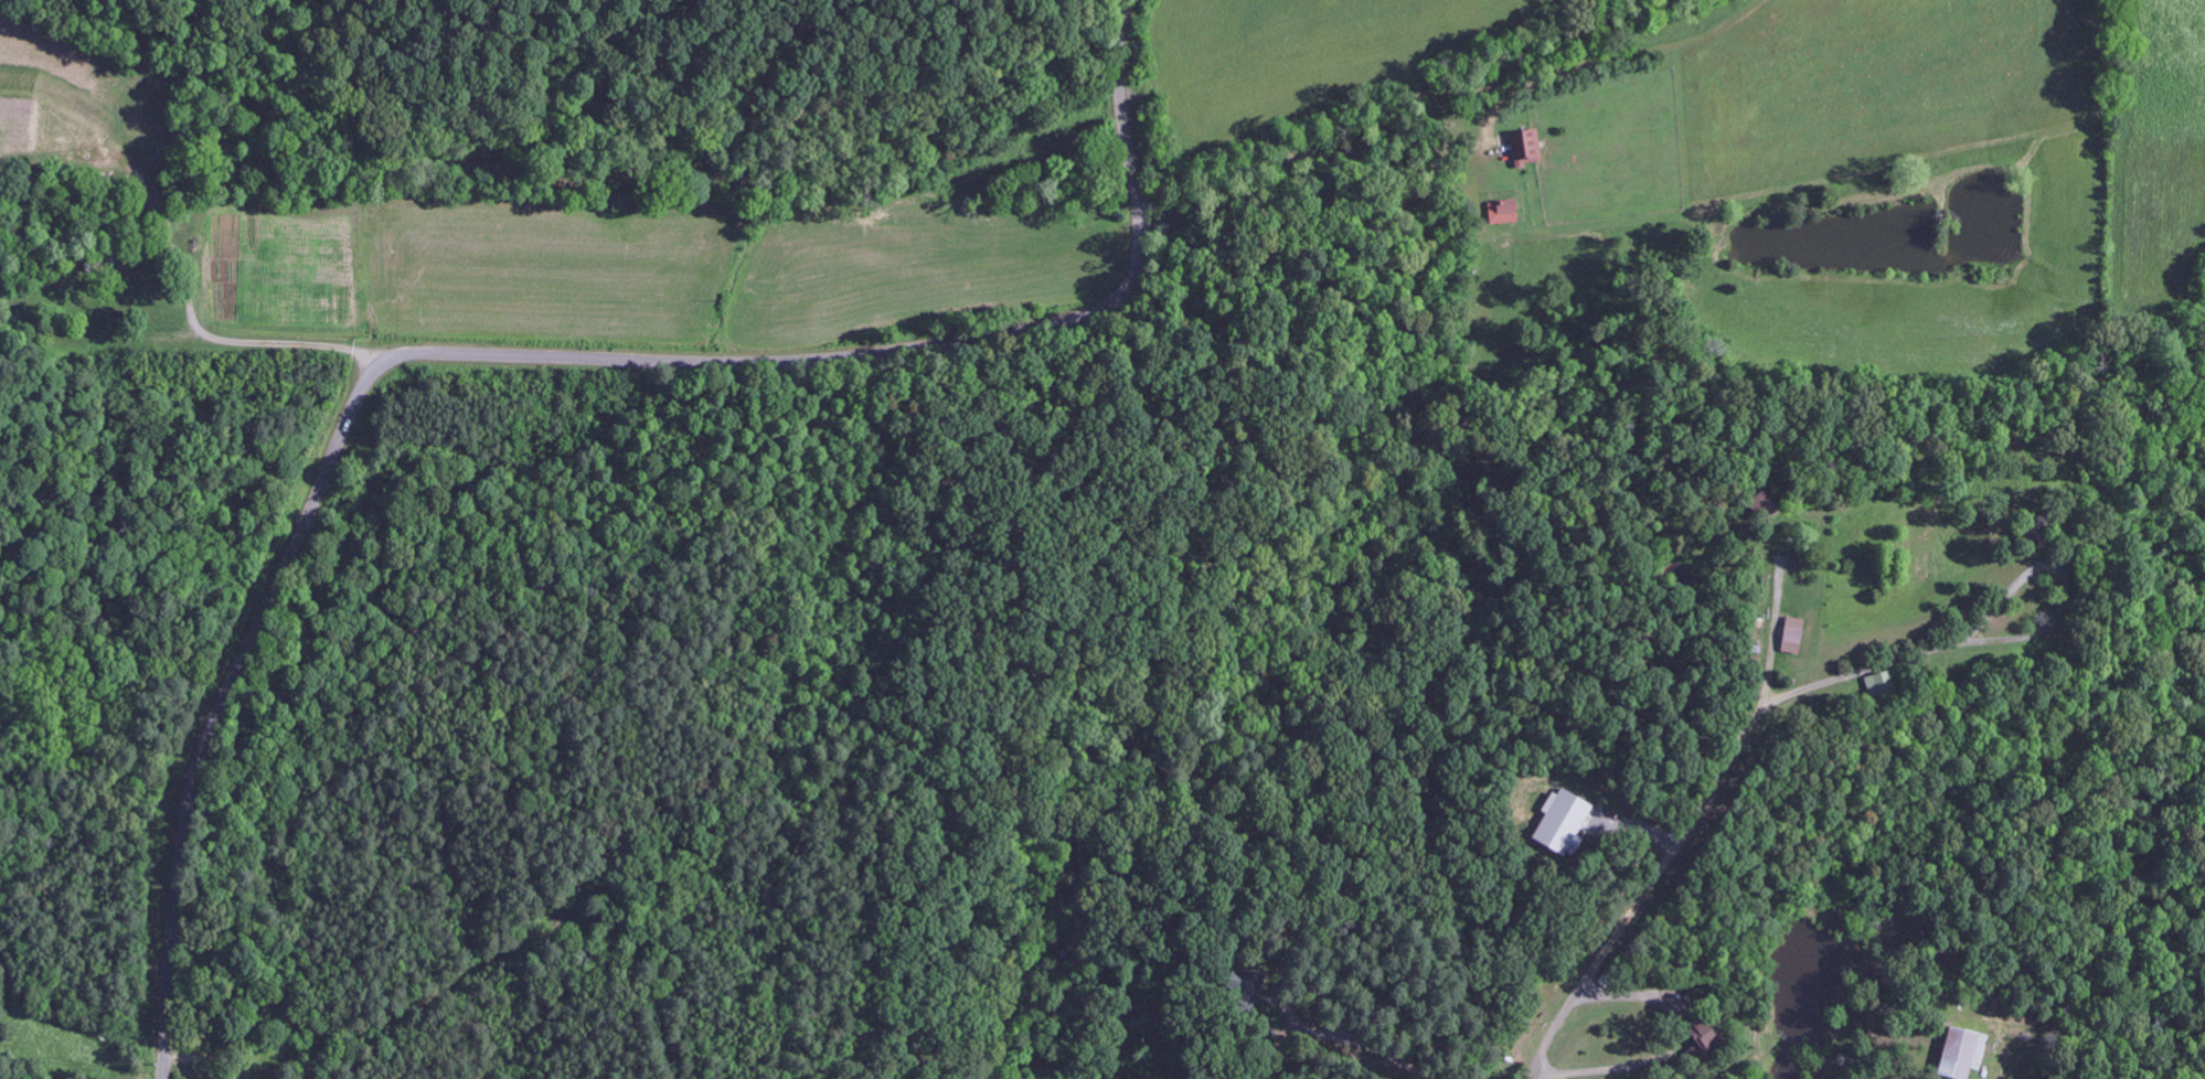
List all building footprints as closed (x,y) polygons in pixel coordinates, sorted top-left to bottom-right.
[(1518,166),(1545,160),(1539,130),(1512,135),(1518,166)] [(1490,225),(1522,220),(1519,199),(1487,204),(1490,225)] [(1798,655),(1804,620),(1784,617),(1778,652),(1798,655)] [(1863,679),(1870,698),(1895,688),(1888,670),(1863,679)] [(1544,813),(1532,840),(1573,859),(1582,839),(1578,837),(1592,806),(1555,789),(1544,813)] [(1695,1054),(1713,1044),(1699,1020),(1681,1030),(1695,1054)] [(1948,1078),(1966,1078),(1968,1070),(1977,1072),(1984,1036),(1945,1027),(1934,1076),(1948,1078)]
